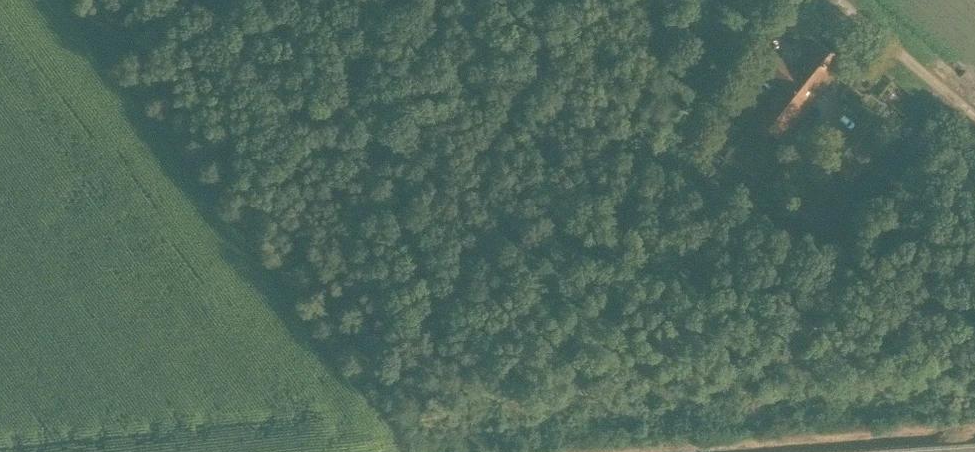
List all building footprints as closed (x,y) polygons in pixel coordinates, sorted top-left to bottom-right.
[(772,136),(779,142),(842,64),(817,44),(795,73),(776,57),(764,72),(783,87),(755,122),(760,127),(756,132),(767,141),(772,136)] [(884,142),(862,124),(829,165),(851,183),(884,142)]
